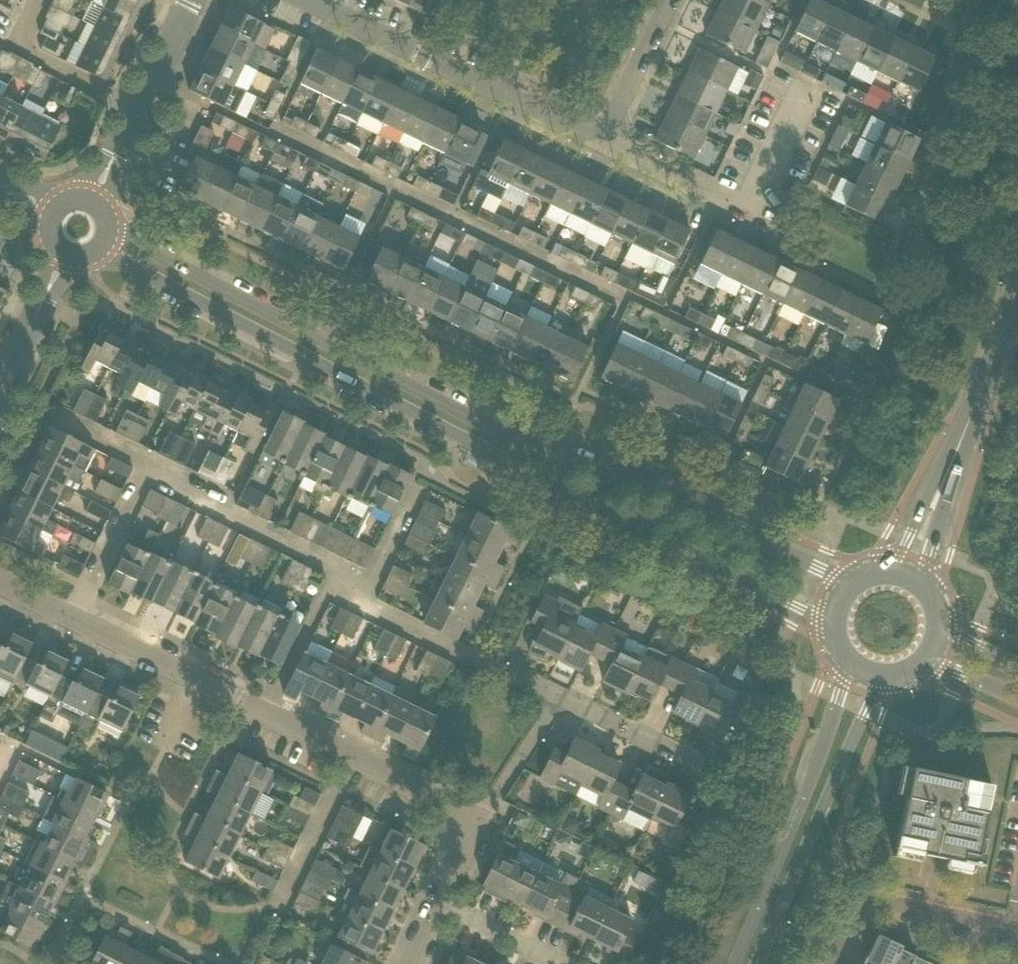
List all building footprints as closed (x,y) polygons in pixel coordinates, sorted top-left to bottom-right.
[(12,13),(19,0),(0,0),(0,7),(12,13)] [(148,5),(138,0),(94,0),(93,2),(134,22),(140,11),(144,13),(148,5)] [(425,15),(432,0),(394,0),(425,15)] [(767,8),(751,0),(723,0),(717,12),(756,31),(767,8)] [(816,0),(810,0),(794,32),(816,42),(837,0),(824,0),(822,3),(816,0)] [(835,52),(852,17),(842,13),(847,4),(838,0),(837,0),(816,42),(835,52)] [(87,23),(129,43),(133,35),(129,33),(134,22),(93,2),(84,22),(87,23)] [(68,14),(53,7),(43,27),(60,34),(64,26),(68,28),(73,17),(68,14)] [(220,28),(254,45),(265,51),(276,29),(230,7),(220,28)] [(745,54),(756,31),(717,12),(706,35),(745,54)] [(863,23),(852,17),(835,52),(856,62),(877,19),(867,14),(863,23)] [(878,72),(894,38),(883,33),(888,24),(877,19),(856,62),(878,72)] [(78,43),(116,61),(121,50),(125,52),(129,43),(87,23),(78,43)] [(779,39),(784,28),(776,24),(771,35),(774,36),(779,39)] [(40,34),(47,37),(56,41),(60,34),(43,27),(40,34)] [(210,49),(244,65),(254,45),(220,28),(210,49)] [(898,82),(919,39),(908,34),(904,43),(894,38),(878,72),(898,82)] [(898,82),(919,92),(936,58),(924,53),(929,44),(919,39),(898,82)] [(66,62),(110,83),(114,74),(110,72),(116,61),(78,43),(76,42),(66,62)] [(234,86),(244,65),(210,49),(200,69),(234,86)] [(299,67),(306,54),(296,49),(289,62),(299,67)] [(317,49),(315,53),(300,84),(321,94),(338,59),(317,49)] [(688,71),(727,90),(738,67),(699,49),(688,71)] [(2,50),(1,50),(0,53),(0,69),(14,76),(22,61),(2,50)] [(767,69),(771,61),(772,58),(760,52),(755,63),(767,69)] [(789,67),(799,72),(805,61),(795,56),(789,67)] [(358,69),(338,59),(321,94),(341,104),(341,103),(358,69)] [(41,70),(22,61),(14,76),(33,87),(41,70)] [(293,80),(299,67),(289,62),(283,75),(293,80)] [(806,64),(801,73),(816,80),(821,71),(806,64)] [(189,91),(220,105),(236,113),(247,92),(234,86),(200,69),(189,91)] [(358,69),(341,103),(362,114),(379,79),(358,69)] [(755,90),(763,76),(750,69),(748,73),(743,84),(755,90)] [(41,70),(33,87),(40,90),(48,74),(41,70)] [(716,113),(727,90),(688,71),(677,94),(716,113)] [(841,91),(845,83),(826,73),(822,82),(841,91)] [(399,89),(379,79),(362,114),(356,125),(377,135),(399,89)] [(71,106),(80,90),(72,86),(64,102),(71,106)] [(867,95),(851,87),(847,95),(863,103),(867,95)] [(420,99),(399,89),(377,135),(398,144),(403,134),(420,99)] [(276,91),(270,104),(279,108),(286,95),(276,91)] [(705,136),(716,113),(677,94),(666,117),(705,136)] [(883,113),(887,103),(873,96),(868,106),(883,113)] [(3,97),(0,103),(0,139),(5,142),(23,107),(3,97)] [(420,99),(403,134),(424,143),(440,109),(420,99)] [(26,147),(42,117),(45,110),(26,101),(23,107),(5,142),(12,145),(14,141),(26,147)] [(273,121),(279,108),(270,104),(263,117),(273,121)] [(424,143),(444,153),(461,119),(440,109),(424,143)] [(216,113),(211,122),(232,133),(237,123),(216,113)] [(294,116),(290,126),(303,133),(307,123),(294,116)] [(34,157),(43,161),(61,127),(42,117),(26,147),(37,153),(34,157)] [(694,159),(705,136),(666,117),(655,140),(694,159)] [(482,129),(461,119),(444,153),(466,164),(482,129)] [(734,136),(740,125),(730,120),(724,132),(734,136)] [(915,150),(920,139),(886,122),(875,144),(918,165),(923,154),(915,150)] [(237,123),(232,133),(245,139),(250,129),(237,123)] [(303,133),(316,139),(320,129),(307,123),(303,133)] [(214,132),(202,126),(188,154),(194,157),(178,191),(199,201),(216,166),(201,159),(214,132)] [(828,146),(839,151),(849,131),(838,126),(828,146)] [(489,136),(481,132),(466,164),(473,167),(489,136)] [(239,153),(245,139),(232,133),(226,146),(239,153)] [(265,136),(261,146),(274,153),(278,143),(265,136)] [(344,152),(349,143),(336,136),(331,146),(344,152)] [(508,184),(509,184),(525,150),(504,140),(488,173),(481,169),(473,185),(489,192),(481,207),(494,213),(508,184)] [(300,153),(278,143),(274,153),(275,153),(271,160),(291,169),(300,153)] [(362,149),(349,143),(344,152),(357,159),(362,149)] [(875,144),(865,164),(900,181),(905,170),(913,175),(918,165),(875,144)] [(509,184),(529,194),(546,160),(525,150),(509,184)] [(827,170),(833,157),(826,153),(819,166),(827,170)] [(301,166),(314,173),(319,163),(306,156),(301,166)] [(376,156),(371,166),(385,172),(389,162),(376,156)] [(546,160),(529,194),(549,204),(566,170),(546,160)] [(385,172),(397,178),(402,169),(389,162),(385,172)] [(319,163),(314,173),(327,179),(332,169),(319,163)] [(903,195),(895,191),(900,181),(865,164),(855,185),(898,206),(903,195)] [(236,176),(216,166),(199,201),(220,211),(236,176)] [(826,186),(832,175),(818,168),(813,180),(826,186)] [(587,180),(566,170),(549,204),(544,215),(565,225),(587,180)] [(263,175),(257,186),(241,221),(261,231),(278,196),(283,185),(263,175)] [(220,211),(240,221),(241,221),(257,186),(236,176),(220,211)] [(342,186),(355,192),(360,183),(347,176),(342,186)] [(426,192),(431,182),(417,176),(413,186),(426,192)] [(591,224),(607,190),(587,180),(565,225),(585,235),(591,224)] [(443,189),(431,182),(426,192),(439,198),(443,189)] [(360,183),(355,192),(368,199),(373,189),(360,183)] [(845,206),(880,223),(885,212),(894,216),(898,206),(855,185),(845,206)] [(607,190),(591,224),(611,234),(628,200),(607,190)] [(261,231),(281,241),(282,241),(299,206),(298,206),(278,196),(261,231)] [(282,241),(302,251),(319,216),(324,206),(303,196),(298,206),(299,206),(282,241)] [(631,244),(648,210),(628,200),(611,234),(631,244)] [(407,217),(420,223),(425,214),(411,207),(407,217)] [(477,217),(490,223),(494,213),(481,207),(477,217)] [(652,254),(669,220),(648,210),(631,244),(652,254)] [(507,220),(494,213),(490,223),(503,229),(507,220)] [(425,214),(420,223),(433,230),(437,220),(425,214)] [(302,251),(322,261),(339,226),(319,216),(302,251)] [(669,220),(652,254),(646,267),(662,275),(667,278),(690,230),(669,220)] [(322,261),(343,271),(360,236),(339,226),(322,261)] [(447,237),(460,243),(465,233),(452,227),(447,237)] [(523,227),(518,237),(531,243),(535,233),(523,227)] [(721,274),(738,240),(717,230),(692,280),(714,291),(721,274)] [(465,233),(460,243),(473,249),(478,240),(465,233)] [(531,243),(544,249),(549,240),(535,233),(531,243)] [(721,274),(741,284),(758,250),(738,240),(721,274)] [(382,247),(365,281),(386,292),(403,257),(382,247)] [(502,263),(507,253),(493,247),(488,257),(502,263)] [(559,257),(572,263),(577,253),(564,247),(559,257)] [(758,250),(741,284),(762,294),(779,260),(758,250)] [(519,260),(507,253),(502,263),(514,269),(519,260)] [(577,253),(572,263),(585,269),(590,259),(577,253)] [(424,267),(403,257),(386,292),(407,302),(424,267)] [(407,302),(427,312),(428,312),(444,277),(445,277),(450,267),(429,257),(424,267),(407,302)] [(799,270),(779,260),(762,294),(783,304),(799,270)] [(529,277),(542,283),(547,273),(534,267),(529,277)] [(605,267),(603,270),(600,276),(613,283),(618,273),(605,267)] [(448,322),(468,331),(468,332),(485,297),(486,298),(494,280),(473,269),(465,287),(448,322)] [(797,327),(803,314),(820,280),(799,270),(783,304),(776,317),(797,327)] [(547,273),(542,283),(555,289),(560,279),(547,273)] [(613,283),(634,293),(638,283),(618,273),(613,283)] [(634,293),(641,297),(662,307),(674,281),(667,278),(662,275),(656,288),(640,280),(639,283),(638,283),(634,293)] [(465,287),(445,277),(444,277),(428,312),(448,322),(465,287)] [(840,290),(820,280),(803,314),(824,324),(840,290)] [(584,303),(588,293),(575,287),(571,297),(584,303)] [(840,290),(824,324),(844,334),(861,300),(840,290)] [(601,299),(588,293),(584,303),(597,309),(601,299)] [(485,297),(468,332),(489,342),(506,307),(486,298),(485,297)] [(883,310),(861,300),(844,334),(839,346),(860,356),(883,310)] [(530,361),(547,327),(552,316),(531,306),(526,317),(510,352),(530,361)] [(489,342),(510,352),(526,317),(506,307),(489,342)] [(640,317),(653,323),(658,313),(645,307),(640,317)] [(698,324),(703,314),(689,308),(685,317),(698,324)] [(658,313),(653,323),(666,329),(671,320),(658,313)] [(722,324),(703,314),(698,324),(718,333),(722,324)] [(105,320),(81,368),(90,373),(96,361),(109,367),(123,340),(124,341),(125,337),(111,330),(114,324),(105,320)] [(530,361),(550,371),(567,337),(547,327),(530,361)] [(694,343),(699,333),(687,327),(682,337),(694,343)] [(739,343),(744,334),(730,327),(726,337),(739,343)] [(712,339),(699,333),(694,343),(707,349),(712,339)] [(756,340),(744,334),(739,343),(760,353),(766,340),(758,336),(756,340)] [(116,386),(124,390),(149,341),(140,337),(135,347),(124,341),(123,340),(109,367),(122,374),(116,386)] [(550,371),(572,382),(588,347),(567,337),(550,371)] [(784,354),(771,347),(773,343),(766,340),(760,353),(780,363),(784,354)] [(165,362),(165,361),(166,358),(154,351),(157,345),(149,341),(124,390),(146,400),(152,388),(165,362)] [(617,344),(603,372),(600,378),(621,388),(638,354),(617,344)] [(735,363),(740,353),(727,346),(722,357),(735,363)] [(659,364),(658,364),(642,398),(662,408),(684,364),(686,361),(666,352),(659,364)] [(753,359),(740,353),(735,363),(748,369),(753,359)] [(621,388),(622,388),(642,398),(658,364),(638,354),(621,388)] [(784,354),(780,363),(801,373),(808,360),(799,356),(797,360),(784,354)] [(178,368),(165,362),(152,388),(166,395),(160,407),(167,411),(192,362),(183,358),(178,368)] [(192,362),(167,411),(176,415),(182,403),(195,409),(208,383),(209,384),(211,380),(197,373),(200,367),(192,362)] [(662,408),(663,408),(683,418),(704,374),(684,364),(662,408)] [(808,376),(821,383),(825,373),(812,367),(808,376)] [(683,418),(704,428),(720,394),(726,381),(706,371),(705,374),(704,374),(683,418)] [(825,373),(821,383),(834,389),(838,380),(825,373)] [(764,375),(758,387),(767,391),(773,379),(764,375)] [(202,428),(210,432),(234,383),(226,379),(221,390),(209,384),(208,383),(195,409),(208,416),(202,428)] [(234,383),(210,432),(219,436),(225,424),(238,430),(251,404),(253,400),(240,394),(243,388),(234,383)] [(829,421),(839,400),(805,383),(794,405),(829,421)] [(758,387),(748,408),(757,412),(767,391),(758,387)] [(84,417),(96,394),(84,389),(73,412),(84,417)] [(107,400),(96,394),(84,417),(95,423),(107,400)] [(741,404),(720,394),(704,428),(725,438),(741,404)] [(264,410),(251,404),(238,430),(232,443),(254,453),(278,405),(269,401),(264,410)] [(783,409),(791,412),(784,425),(819,442),(829,421),(794,405),(787,401),(783,409)] [(738,428),(747,433),(757,412),(748,408),(738,428)] [(127,410),(116,433),(127,438),(138,416),(127,410)] [(282,416),(284,412),(282,412),(263,451),(260,458),(283,469),(285,464),(284,463),(303,424),(302,426),(282,416)] [(127,438),(138,444),(149,421),(138,416),(127,438)] [(764,441),(775,446),(809,462),(819,442),(784,425),(784,426),(774,420),(764,441)] [(305,476),(324,437),(323,436),(322,439),(302,429),(304,425),(303,424),(284,463),(285,464),(301,472),(297,479),(304,482),(306,477),(305,476)] [(50,427),(49,428),(39,449),(85,472),(91,459),(95,450),(50,427)] [(741,446),(747,433),(738,428),(732,442),(741,446)] [(170,431),(159,454),(170,459),(181,436),(170,431)] [(170,459),(185,467),(196,444),(181,436),(170,459)] [(322,493),(344,449),(343,449),(342,451),(323,441),(324,437),(305,476),(306,477),(317,482),(314,489),(322,493)] [(745,449),(738,464),(761,475),(765,467),(798,484),(809,462),(775,446),(768,460),(745,449)] [(39,449),(28,470),(74,493),(74,492),(78,494),(84,483),(80,482),(81,481),(85,472),(39,449)] [(330,488),(345,496),(347,497),(366,458),(366,457),(364,461),(344,451),(345,449),(344,449),(322,493),(327,495),(330,488)] [(213,481),(224,458),(209,451),(198,473),(213,481)] [(133,468),(112,458),(107,468),(128,479),(133,468)] [(235,464),(224,458),(213,481),(224,486),(235,464)] [(351,499),(350,498),(351,496),(368,505),(369,506),(389,467),(388,466),(386,470),(366,460),(367,458),(366,458),(347,497),(344,502),(349,504),(351,499)] [(392,515),(411,476),(410,475),(408,479),(388,469),(389,467),(369,506),(367,511),(371,513),(374,508),(373,508),(374,506),(392,515)] [(28,470),(28,471),(18,491),(53,508),(58,497),(70,502),(74,493),(28,470)] [(116,503),(123,490),(101,479),(94,492),(116,503)] [(18,491),(18,492),(7,514),(41,531),(42,530),(53,536),(58,525),(47,519),(53,508),(18,491)] [(247,510),(258,516),(268,496),(257,491),(247,510)] [(155,516),(166,521),(175,502),(164,496),(155,516)] [(268,496),(258,516),(269,521),(279,502),(268,496)] [(107,522),(112,511),(90,501),(85,511),(107,522)] [(426,501),(420,512),(441,523),(447,511),(426,501)] [(175,502),(166,521),(177,526),(186,507),(175,502)] [(290,531),(300,537),(310,517),(299,512),(290,531)] [(0,528),(0,536),(42,557),(48,546),(37,541),(41,531),(7,514),(0,528)] [(499,552),(505,540),(515,545),(520,535),(478,514),(468,536),(499,552)] [(310,517),(300,537),(312,542),(321,523),(310,517)] [(198,537),(209,542),(218,523),(207,518),(198,537)] [(218,523),(209,542),(219,548),(229,528),(218,523)] [(415,523),(409,535),(430,545),(436,533),(415,523)] [(322,547),(333,553),(344,558),(354,538),(332,528),(322,547)] [(128,535),(124,543),(127,545),(108,584),(109,585),(111,581),(131,591),(150,553),(151,553),(160,535),(149,529),(142,542),(128,535)] [(91,554),(96,544),(74,533),(69,543),(91,554)] [(430,545),(409,535),(404,545),(424,556),(430,545)] [(493,564),(499,552),(468,536),(457,558),(498,579),(503,569),(493,564)] [(354,538),(344,558),(365,569),(375,549),(354,538)] [(241,558),(251,563),(261,544),(250,539),(241,558)] [(261,544),(251,563),(262,568),(272,549),(261,544)] [(131,591),(130,593),(131,593),(133,589),(153,599),(172,562),(173,563),(175,557),(170,554),(167,561),(151,553),(150,553),(131,591)] [(59,565),(80,576),(85,565),(64,555),(59,565)] [(493,588),(498,579),(457,558),(446,580),(477,595),(483,583),(493,588)] [(281,582),(292,588),(304,565),(293,560),(281,582)] [(152,602),(153,602),(155,599),(175,608),(193,572),(191,572),(188,570),(173,563),(172,562),(153,599),(153,600),(152,602)] [(565,584),(572,571),(558,564),(552,578),(565,584)] [(214,583),(198,575),(201,568),(194,565),(191,572),(193,572),(175,608),(174,610),(175,611),(177,609),(196,618),(214,583)] [(304,565),(292,588),(303,593),(314,570),(304,565)] [(414,576),(393,566),(388,577),(409,588),(414,576)] [(237,591),(241,582),(219,572),(214,583),(196,618),(196,619),(194,623),(196,623),(197,621),(216,631),(235,595),(237,591)] [(388,577),(382,588),(403,599),(409,588),(388,577)] [(471,607),(477,595),(446,580),(435,601),(477,621),(481,612),(471,607)] [(235,595),(216,631),(217,631),(215,635),(216,636),(217,634),(237,643),(255,608),(254,608),(239,600),(242,594),(237,591),(235,595)] [(557,602),(545,596),(532,621),(544,627),(536,643),(533,642),(529,653),(546,659),(550,651),(558,655),(559,656),(574,627),(582,610),(559,598),(557,602)] [(255,608),(237,643),(236,646),(237,646),(239,642),(259,652),(277,616),(261,608),(264,602),(258,599),(254,608),(255,608)] [(425,623),(456,638),(462,626),(472,631),(477,621),(435,601),(425,623)] [(280,665),(281,666),(300,626),(299,626),(303,617),(302,614),(296,611),(293,612),(293,614),(281,608),(277,616),(259,652),(259,654),(260,655),(262,651),(282,661),(280,665)] [(330,629),(341,635),(352,613),(340,608),(330,629)] [(352,613),(341,635),(352,640),(363,619),(352,613)] [(600,659),(614,630),(602,624),(595,638),(574,627),(559,656),(558,655),(557,659),(581,670),(589,653),(600,659)] [(373,650),(384,656),(395,634),(383,629),(373,650)] [(626,636),(614,630),(600,659),(611,664),(603,681),(627,693),(628,690),(628,689),(642,661),(641,661),(620,650),(626,636)] [(706,648),(712,637),(701,632),(696,643),(706,648)] [(14,679),(25,658),(33,643),(12,633),(5,648),(0,645),(0,672),(14,679)] [(395,634),(384,656),(396,661),(406,640),(395,634)] [(726,657),(731,646),(720,641),(715,652),(726,657)] [(672,690),(684,665),(648,647),(641,661),(642,661),(628,689),(628,690),(651,701),(659,684),(672,690)] [(428,677),(438,656),(426,650),(416,671),(428,677)] [(14,679),(12,683),(25,690),(27,685),(50,697),(61,675),(61,676),(68,661),(48,651),(41,666),(25,658),(14,679)] [(304,654),(284,695),(294,700),(299,690),(311,696),(327,665),(304,654)] [(453,663),(438,656),(428,677),(443,684),(453,663)] [(753,677),(764,683),(772,666),(761,661),(753,677)] [(348,675),(327,665),(311,696),(323,702),(318,712),(328,716),(348,675)] [(696,667),(695,670),(684,665),(672,690),(682,695),(673,712),(696,723),(697,724),(711,695),(718,681),(719,678),(696,667)] [(50,697),(48,701),(40,716),(53,723),(57,714),(80,725),(81,725),(96,693),(97,693),(104,679),(84,668),(76,683),(61,676),(61,675),(50,697)] [(369,686),(348,675),(328,716),(337,721),(342,711),(354,717),(369,686)] [(373,678),(370,686),(392,692),(394,684),(373,678)] [(711,695),(697,724),(696,723),(695,726),(707,733),(705,737),(716,742),(727,721),(739,727),(753,699),(718,681),(711,695)] [(122,732),(124,729),(140,696),(119,686),(112,701),(97,693),(96,693),(81,725),(80,725),(78,730),(90,736),(98,720),(122,732)] [(391,696),(369,686),(354,717),(366,723),(361,733),(370,737),(391,696)] [(397,738),(413,707),(391,696),(370,737),(380,742),(385,732),(397,738)] [(414,759),(435,718),(413,707),(397,738),(409,744),(404,754),(414,759)] [(555,750),(541,778),(576,796),(596,753),(597,754),(599,750),(575,739),(566,756),(555,750)] [(261,792),(272,770),(239,753),(228,775),(261,792)] [(610,813),(623,787),(611,782),(620,765),(597,754),(596,753),(576,796),(610,813)] [(19,761),(12,774),(12,775),(33,785),(40,771),(19,761)] [(623,787),(610,813),(645,830),(652,816),(666,787),(665,787),(667,784),(669,779),(646,767),(634,793),(623,787)] [(924,854),(947,859),(983,866),(989,839),(981,837),(992,785),(912,768),(893,856),(922,862),(924,854)] [(217,797),(250,814),(261,792),(228,775),(217,770),(206,792),(217,797)] [(97,816),(107,794),(77,779),(70,794),(60,789),(56,798),(63,801),(64,800),(98,817),(97,816)] [(29,793),(8,782),(1,797),(22,807),(29,793)] [(652,816),(673,827),(667,840),(680,847),(694,818),(682,812),(690,795),(667,784),(665,787),(666,787),(652,816)] [(264,819),(274,800),(261,793),(251,813),(264,819)] [(310,817),(315,806),(294,795),(289,806),(310,817)] [(0,799),(0,810),(17,818),(22,807),(1,797),(0,799)] [(206,818),(240,835),(250,814),(217,797),(206,818)] [(64,800),(63,801),(58,813),(50,809),(45,820),(54,824),(55,823),(85,837),(95,816),(98,818),(98,817),(64,800)] [(331,827),(353,838),(364,816),(342,805),(331,827)] [(284,817),(305,827),(310,817),(289,806),(284,817)] [(524,829),(529,817),(518,812),(512,823),(524,829)] [(229,856),(240,835),(206,818),(206,819),(195,813),(184,835),(196,840),(229,856)] [(55,823),(54,824),(48,837),(39,833),(35,840),(43,844),(73,860),(76,861),(77,861),(87,866),(98,844),(87,839),(88,838),(85,837),(55,823)] [(348,848),(353,838),(331,827),(326,837),(348,848)] [(391,829),(381,851),(380,851),(414,868),(425,845),(391,829)] [(570,836),(560,831),(554,841),(561,844),(567,842),(570,836)] [(273,838),(268,849),(289,859),(294,849),(273,838)] [(35,842),(36,842),(30,853),(29,852),(24,863),(33,868),(33,866),(66,882),(63,880),(73,860),(43,844),(35,840),(35,842)] [(185,862),(218,879),(229,856),(196,840),(185,862)] [(522,904),(537,874),(513,862),(519,850),(505,843),(499,855),(498,855),(484,884),(486,885),(484,890),(497,896),(499,893),(522,904)] [(359,867),(370,873),(403,889),(414,868),(380,851),(381,851),(370,846),(359,867)] [(289,859),(268,849),(263,859),(284,870),(289,859)] [(605,861),(598,857),(594,864),(601,868),(605,861)] [(333,880),(338,870),(316,859),(310,870),(333,881),(333,880)] [(18,876),(15,884),(55,904),(56,903),(54,902),(64,882),(66,883),(66,882),(33,866),(33,868),(27,880),(18,876)] [(273,891),(278,881),(257,870),(252,881),(273,891)] [(310,870),(300,891),(320,901),(325,890),(327,891),(333,881),(310,870)] [(342,884),(345,878),(343,873),(338,870),(333,880),(342,884)] [(393,910),(403,889),(370,873),(360,893),(360,894),(393,910)] [(546,916),(544,920),(556,925),(562,913),(574,887),(562,881),(560,886),(537,874),(522,904),(546,916)] [(568,931),(570,928),(592,939),(606,909),(584,898),(592,881),(583,877),(581,882),(578,880),(575,887),(574,887),(562,913),(556,925),(568,931)] [(55,904),(15,884),(14,884),(9,882),(0,900),(0,905),(2,906),(2,905),(45,926),(45,925),(42,923),(52,903),(55,905),(55,904)] [(345,898),(355,903),(349,915),(383,931),(393,910),(360,894),(360,893),(349,888),(345,898)] [(322,902),(320,901),(300,891),(295,902),(317,913),(322,902)] [(14,939),(32,947),(43,926),(44,926),(45,926),(2,905),(2,906),(0,910),(0,932),(14,939)] [(592,939),(616,951),(615,954),(628,961),(641,935),(628,929),(632,921),(606,909),(592,939)] [(338,938),(371,954),(383,931),(349,915),(338,938)] [(125,947),(132,933),(121,927),(117,935),(108,931),(92,963),(116,963),(125,946),(125,947)] [(868,961),(874,963),(912,963),(916,956),(882,940),(878,938),(868,961)] [(367,962),(332,944),(322,963),(367,963),(367,962)] [(147,950),(138,946),(136,951),(125,947),(125,946),(116,963),(140,963),(147,950)] [(171,952),(160,947),(156,955),(147,950),(140,963),(165,963),(171,952)] [(468,956),(469,954),(456,947),(447,963),(483,963),(468,956)]
